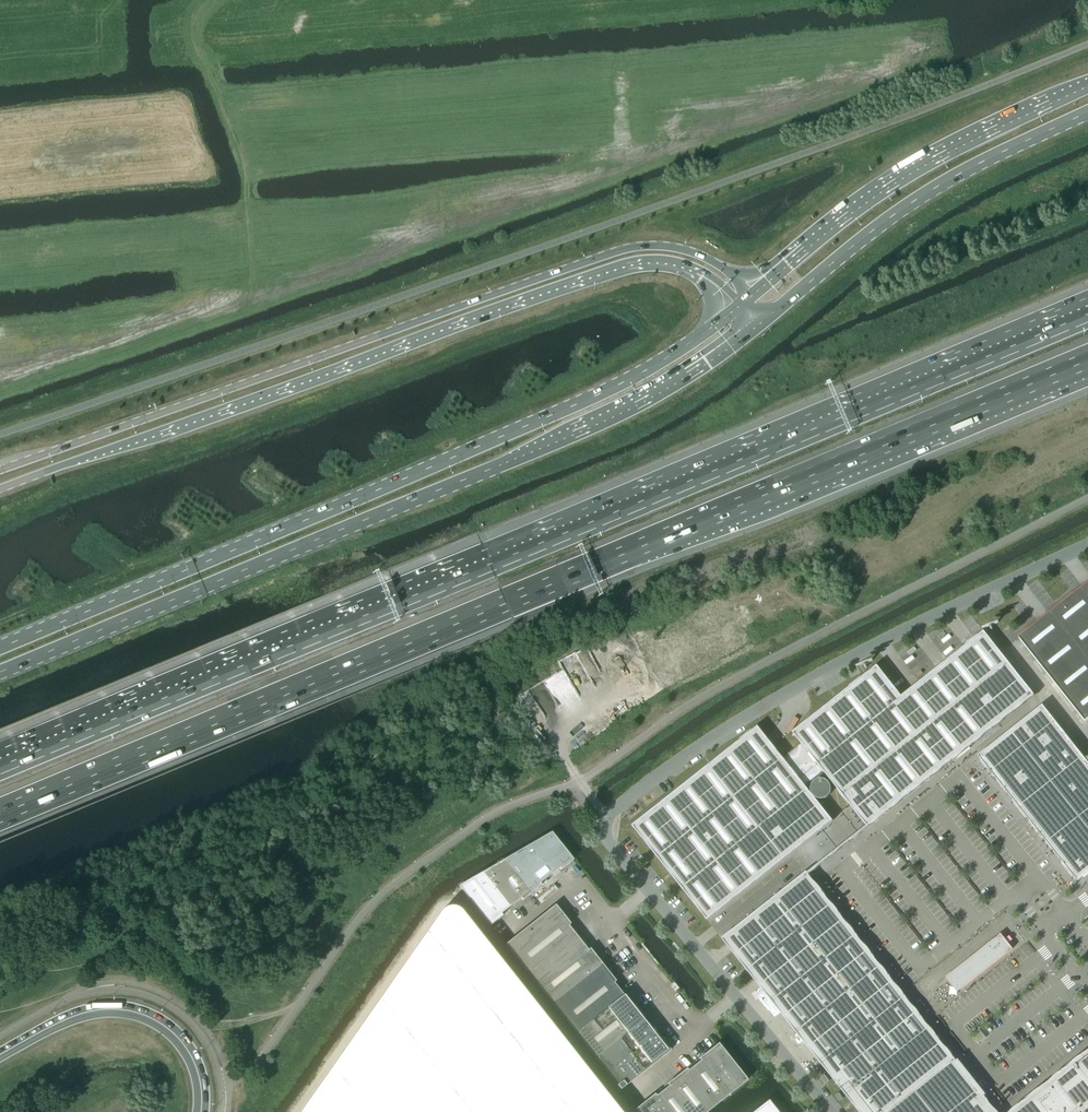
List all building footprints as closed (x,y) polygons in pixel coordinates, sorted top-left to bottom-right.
[(1019,637),(1085,721),(1087,719),(1087,583),(1019,637)] [(707,920),(832,821),(805,787),(824,771),(868,826),(1033,695),(984,632),(901,697),(877,666),(793,733),(802,744),(783,759),(758,727),(633,826),(707,920)] [(1077,880),(1087,871),(1087,764),(1042,705),(979,755),(1077,880)] [(786,749),(782,744),(778,748),(782,753),(786,749)] [(551,832),(528,845),(551,874),(559,867),(561,869),(573,860),(551,832)] [(528,845),(505,859),(532,892),(541,885),(540,883),(551,874),(528,845)] [(505,859),(482,872),(509,907),(520,898),(522,900),(532,892),(505,859)] [(509,907),(482,872),(459,886),(490,925),(502,916),(501,914),(509,907)] [(937,1037),(840,915),(839,915),(806,873),(785,890),(784,890),(723,939),(860,1111),(995,1111),(937,1037)] [(505,944),(530,975),(578,937),(568,925),(570,924),(555,905),(505,944)] [(462,912),(460,909),(457,908),(453,907),(450,907),(446,908),(443,910),(440,913),(355,1034),(301,1111),(621,1111),(462,912)] [(1001,935),(952,973),(963,987),(1012,949),(1013,948),(1001,933),(1000,934),(1001,935)] [(530,975),(552,1004),(602,964),(589,948),(587,950),(578,937),(530,975)] [(552,1004),(575,1033),(623,995),(613,982),(615,981),(602,964),(552,1004)] [(674,982),(670,985),(675,991),(679,988),(674,982)] [(575,1033),(596,1059),(643,1020),(642,1019),(644,1018),(635,1005),(633,1007),(623,995),(575,1033)] [(643,1020),(596,1059),(620,1090),(670,1050),(655,1031),(653,1033),(643,1020)] [(686,1068),(683,1070),(713,1107),(747,1080),(747,1079),(718,1043),(699,1058),(700,1060),(688,1070),(686,1068)] [(1083,1055),(1011,1111),(1087,1111),(1087,1051),(1083,1055)] [(657,1094),(672,1111),(707,1111),(713,1107),(683,1070),(667,1083),(669,1085),(657,1094)] [(824,1074),(820,1078),(825,1084),(830,1081),(824,1074)] [(657,1094),(656,1095),(654,1093),(635,1109),(638,1111),(672,1111),(657,1094)] [(768,1100),(753,1111),(777,1111),(768,1100)]
